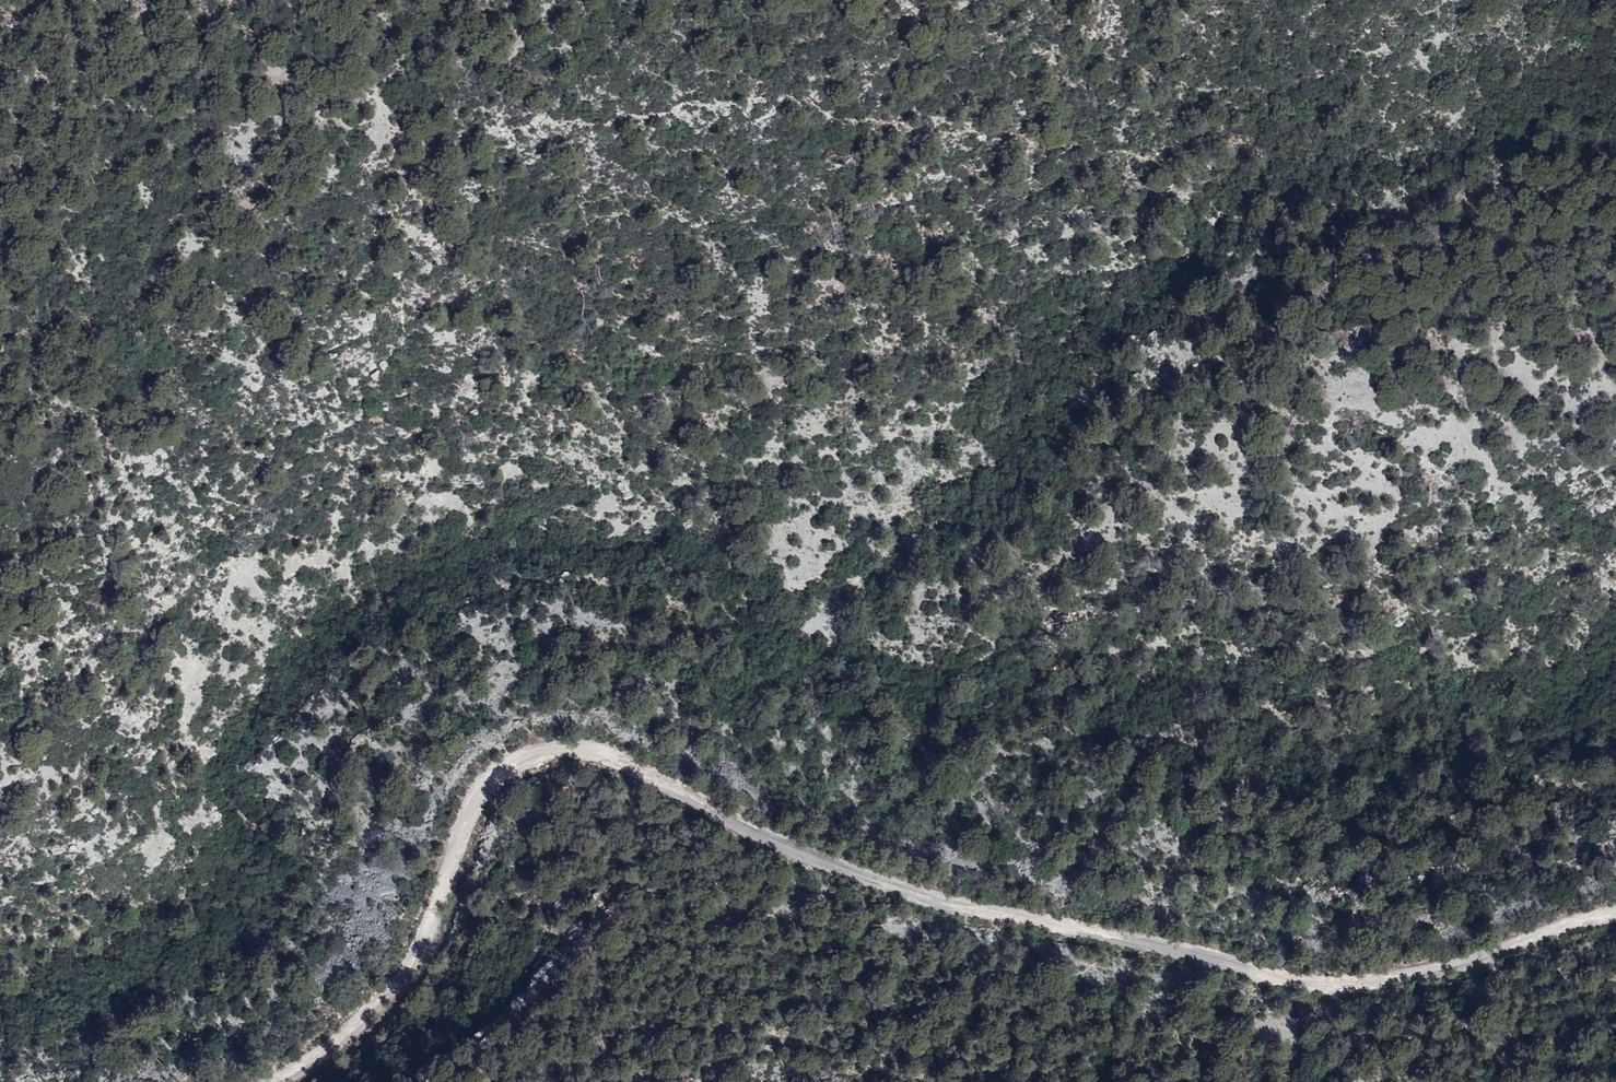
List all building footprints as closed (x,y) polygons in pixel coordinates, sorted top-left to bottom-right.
[(1215,444),(1226,446),(1228,435),(1217,433),(1215,444)]
